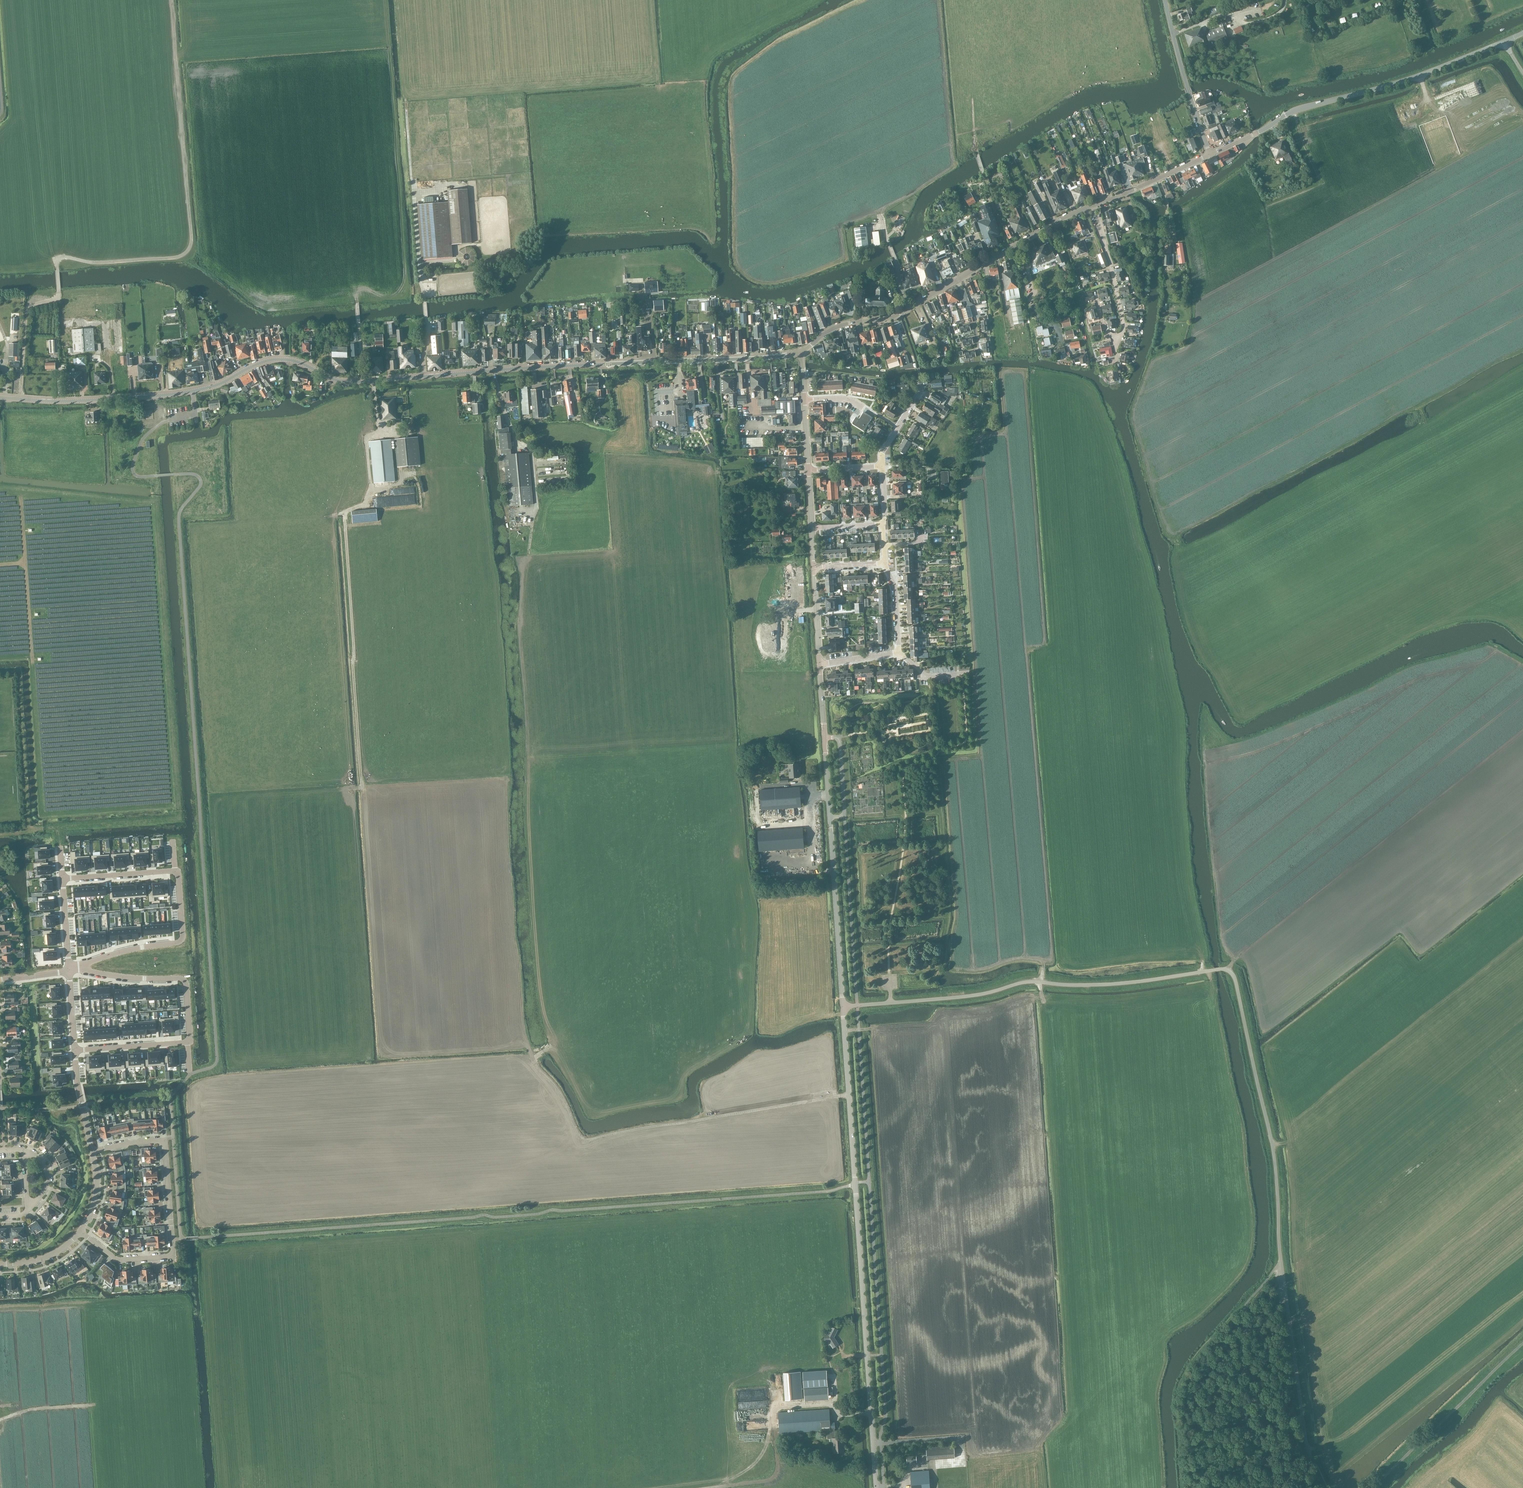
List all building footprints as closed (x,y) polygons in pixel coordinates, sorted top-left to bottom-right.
[(1222,6),(1209,11),(1211,16),(1224,11),(1222,6)] [(1184,13),(1178,15),(1180,21),(1184,19),(1185,21),(1190,19),(1193,17),(1192,14),(1191,12),(1192,11),(1191,7),(1186,9),(1187,12),(1184,13)] [(1220,27),(1226,25),(1224,17),(1217,19),(1220,27)] [(1223,26),(1205,33),(1209,42),(1207,42),(1203,31),(1202,32),(1201,28),(1185,34),(1190,48),(1204,43),(1205,45),(1207,44),(1209,48),(1228,41),(1223,26)] [(1241,26),(1233,30),(1235,35),(1243,31),(1241,26)] [(1196,100),(1196,102),(1197,103),(1197,104),(1199,104),(1200,107),(1207,104),(1208,107),(1215,104),(1212,97),(1210,98),(1209,96),(1207,92),(1201,92),(1202,96),(1197,99),(1196,100)] [(1207,107),(1200,110),(1202,114),(1203,114),(1204,116),(1212,113),(1213,113),(1222,110),(1221,105),(1216,107),(1215,104),(1207,107)] [(1204,117),(1203,117),(1206,126),(1209,125),(1210,129),(1216,126),(1218,125),(1217,123),(1216,123),(1212,114),(1212,113),(1204,116),(1204,117)] [(1223,123),(1228,136),(1240,131),(1237,124),(1236,124),(1233,119),(1223,123)] [(1218,125),(1216,126),(1217,129),(1219,128),(1220,131),(1219,131),(1222,136),(1223,136),(1223,138),(1227,136),(1224,129),(1222,124),(1218,126),(1218,125)] [(1211,133),(1208,134),(1210,138),(1213,137),(1215,142),(1221,139),(1216,126),(1210,129),(1211,133)] [(1187,138),(1189,137),(1193,136),(1191,130),(1190,130),(1188,127),(1182,129),(1184,133),(1185,133),(1187,138)] [(1194,137),(1188,140),(1193,152),(1197,150),(1196,149),(1198,148),(1194,137)] [(1107,140),(1098,143),(1102,157),(1112,153),(1107,140)] [(1288,165),(1293,163),(1289,153),(1283,141),(1279,143),(1279,142),(1269,146),(1275,160),(1283,156),(1288,165)] [(1146,144),(1141,146),(1145,157),(1150,156),(1146,144)] [(1239,149),(1242,148),(1240,144),(1233,147),(1236,152),(1240,150),(1239,149)] [(1218,155),(1220,159),(1218,160),(1221,167),(1224,165),(1222,162),(1231,157),(1228,151),(1218,155)] [(1066,166),(1061,156),(1056,158),(1062,169),(1066,166)] [(1208,161),(1202,164),(1206,174),(1213,171),(1210,164),(1218,160),(1216,156),(1209,159),(1210,160),(1208,161)] [(1143,158),(1124,164),(1130,181),(1136,178),(1136,177),(1141,176),(1140,175),(1144,174),(1141,164),(1145,163),(1143,158)] [(1115,186),(1110,168),(1104,170),(1110,188),(1115,186)] [(1110,168),(1115,186),(1121,184),(1117,171),(1113,172),(1113,171),(1112,168),(1110,168)] [(1194,168),(1188,171),(1191,178),(1194,176),(1195,179),(1198,178),(1194,168)] [(1064,182),(1059,171),(1054,173),(1059,184),(1064,182)] [(1183,180),(1181,181),(1182,183),(1184,182),(1185,184),(1189,182),(1188,179),(1191,178),(1188,171),(1182,174),(1185,180),(1183,181),(1183,180)] [(1176,181),(1178,186),(1182,184),(1180,181),(1177,174),(1168,178),(1171,184),(1176,181)] [(1102,178),(1096,181),(1101,193),(1102,193),(1103,194),(1107,193),(1102,178)] [(1090,179),(1088,180),(1089,184),(1094,197),(1099,195),(1094,181),(1091,182),(1090,179)] [(1067,207),(1060,189),(1052,192),(1048,182),(1047,180),(1042,182),(1043,184),(1043,185),(1055,213),(1064,209),(1067,207)] [(1038,182),(1034,184),(1039,193),(1043,191),(1038,182)] [(1080,185),(1077,186),(1078,188),(1084,201),(1087,200),(1086,199),(1090,197),(1084,185),(1081,186),(1080,185)] [(1154,199),(1162,196),(1157,185),(1154,186),(1142,191),(1145,197),(1153,194),(1154,199)] [(1078,188),(1077,186),(1074,187),(1075,189),(1071,191),(1077,204),(1084,201),(1078,188)] [(448,202),(417,205),(422,260),(452,257),(451,245),(472,243),(467,189),(447,191),(448,202)] [(970,193),(963,197),(969,206),(975,202),(970,193)] [(1174,197),(1171,193),(1166,196),(1168,201),(1170,200),(1171,201),(1174,198),(1174,197)] [(1042,202),(1034,206),(1042,221),(1050,217),(1042,202)] [(977,213),(976,213),(978,221),(977,222),(983,240),(984,240),(987,250),(999,246),(996,237),(1001,236),(989,203),(980,206),(984,219),(980,221),(977,213)] [(1034,225),(1039,222),(1031,206),(1026,208),(1034,225)] [(1019,234),(1029,228),(1022,214),(1019,207),(1015,209),(1017,216),(1008,220),(1015,233),(1018,232),(1019,234)] [(1132,225),(1127,207),(1114,210),(1119,229),(1128,227),(1128,226),(1132,225)] [(1107,219),(1105,220),(1106,227),(1111,226),(1110,222),(1115,221),(1112,211),(1106,212),(1107,219)] [(898,228),(903,215),(900,214),(899,217),(897,216),(893,226),(898,228)] [(980,232),(976,221),(975,219),(971,221),(972,224),(976,234),(980,232)] [(1078,228),(1074,230),(1076,235),(1082,232),(1081,230),(1085,229),(1082,221),(1076,223),(1078,228)] [(1009,239),(1014,236),(1010,228),(1008,229),(1006,226),(1004,227),(1005,231),(1009,239)] [(868,227),(856,228),(858,248),(870,247),(868,227)] [(1110,244),(1112,243),(1118,242),(1115,231),(1108,233),(1110,244)] [(880,245),(878,232),(872,232),(874,246),(880,245)] [(970,240),(969,237),(964,238),(967,249),(971,247),(974,258),(979,256),(978,254),(984,252),(981,243),(975,244),(974,241),(968,243),(968,241),(970,240)] [(1077,255),(1088,252),(1084,240),(1072,244),(1075,253),(1076,252),(1077,255)] [(966,249),(963,243),(957,246),(960,252),(962,251),(966,249)] [(1036,266),(1055,258),(1052,251),(1049,252),(1046,244),(1042,246),(1041,245),(1029,250),(1036,266)] [(455,247),(456,265),(470,265),(469,246),(455,247)] [(1173,266),(1174,254),(1171,254),(1171,246),(1164,246),(1164,265),(1173,266)] [(948,258),(946,255),(945,250),(935,253),(937,257),(938,261),(948,258)] [(1109,266),(1104,253),(1097,255),(1103,268),(1109,266)] [(962,254),(958,256),(964,267),(965,266),(968,265),(968,264),(965,258),(964,258),(962,254)] [(1064,262),(1061,254),(1056,257),(1059,264),(1064,262)] [(964,267),(958,256),(954,258),(956,263),(955,263),(958,269),(962,268),(964,267)] [(943,278),(955,273),(952,268),(955,267),(951,259),(945,262),(948,267),(940,271),(943,278)] [(891,261),(885,264),(890,276),(895,274),(892,268),(894,267),(891,261)] [(1007,301),(1014,300),(1020,299),(1018,289),(1019,288),(1016,272),(1012,273),(1012,272),(1010,272),(1009,261),(1003,262),(1005,273),(1002,273),(1005,291),(1007,301)] [(921,286),(935,282),(930,263),(926,264),(918,266),(917,263),(914,264),(921,286)] [(903,279),(902,279),(905,289),(919,285),(914,268),(906,270),(907,273),(902,275),(903,279)] [(997,279),(1000,279),(998,268),(990,269),(991,275),(996,274),(997,279)] [(1122,268),(1116,269),(1117,273),(1116,273),(1118,282),(1128,279),(1127,277),(1125,277),(1125,276),(1124,276),(1123,271),(1122,268)] [(1108,270),(1097,272),(1098,276),(1099,280),(1101,279),(1102,281),(1109,280),(1109,278),(1110,277),(1109,273),(1108,270)] [(1089,282),(1087,273),(1080,275),(1080,277),(1082,276),(1084,277),(1084,279),(1083,280),(1084,283),(1087,282),(1089,282)] [(978,292),(982,290),(978,279),(974,281),(978,292)] [(971,295),(976,293),(972,282),(967,284),(971,295)] [(657,284),(644,285),(645,293),(658,292),(657,284)] [(1130,294),(1128,286),(1121,288),(1121,290),(1120,290),(1121,295),(1125,294),(1126,295),(1130,294)] [(866,304),(866,305),(866,306),(868,306),(868,305),(871,306),(872,306),(873,306),(875,306),(876,306),(878,306),(878,307),(879,307),(879,306),(881,306),(881,307),(882,307),(882,306),(884,307),(886,307),(886,306),(887,306),(887,307),(888,306),(888,305),(889,304),(890,304),(890,303),(896,301),(893,290),(887,291),(890,300),(889,301),(888,299),(888,298),(886,298),(886,297),(885,297),(885,291),(884,289),(882,287),(880,287),(878,288),(876,290),(876,296),(875,296),(875,297),(873,297),(873,296),(872,296),(872,297),(868,296),(867,296),(866,297),(866,298),(867,298),(867,300),(866,300),(866,301),(867,302),(866,304)] [(944,292),(948,304),(959,301),(956,288),(944,292)] [(1106,288),(1102,289),(1103,290),(1098,291),(1099,296),(1100,296),(1101,298),(1108,296),(1106,288)] [(945,294),(940,296),(939,296),(941,306),(940,306),(942,310),(945,309),(944,306),(947,305),(945,294)] [(838,299),(834,300),(834,301),(839,315),(850,311),(845,295),(838,297),(838,299)] [(1066,311),(1070,310),(1071,310),(1071,309),(1072,309),(1071,304),(1069,305),(1067,298),(1064,299),(1066,311)] [(1024,323),(1020,299),(1009,301),(1014,325),(1024,323)] [(663,300),(653,301),(654,309),(664,309),(663,300)] [(1138,305),(1138,302),(1135,302),(1134,300),(1126,301),(1127,303),(1126,304),(1127,308),(1131,307),(1132,308),(1136,307),(1135,306),(1138,305)] [(834,301),(828,303),(829,307),(828,307),(831,316),(831,318),(836,316),(839,315),(834,301)] [(939,310),(940,309),(936,301),(931,303),(937,316),(938,316),(937,315),(941,313),(939,310)] [(812,307),(816,316),(820,329),(827,326),(824,318),(830,316),(824,302),(812,307)] [(936,315),(935,313),(930,303),(926,305),(930,314),(929,315),(930,317),(936,315)] [(1103,313),(1108,312),(1108,313),(1112,312),(1110,304),(1103,306),(1103,308),(1102,308),(1103,313)] [(773,314),(781,314),(781,309),(777,309),(777,306),(772,307),(773,314)] [(807,318),(812,316),(809,306),(804,308),(807,318)] [(953,312),(954,316),(956,322),(972,317),(970,307),(953,312)] [(1097,309),(1090,311),(1092,319),(1093,319),(1094,321),(1099,320),(1098,317),(1098,316),(1097,309)] [(764,330),(764,311),(754,311),(754,317),(761,317),(761,330),(764,330)] [(1132,321),(1136,321),(1139,321),(1139,316),(1136,316),(1137,313),(1129,313),(1129,315),(1128,315),(1127,319),(1132,320),(1132,321)] [(488,314),(488,316),(488,319),(484,319),(484,324),(495,325),(495,320),(496,320),(496,315),(488,314)] [(1117,328),(1116,324),(1115,324),(1113,319),(1109,320),(1109,322),(1107,322),(1109,329),(1117,328)] [(809,334),(816,333),(814,322),(811,322),(811,320),(807,320),(809,334)] [(459,346),(468,345),(468,321),(458,321),(459,346)] [(773,321),(768,321),(769,327),(766,327),(766,324),(764,324),(766,339),(769,339),(771,351),(777,350),(775,338),(774,326),(773,321)] [(800,322),(802,330),(804,343),(809,343),(807,331),(805,321),(800,322)] [(760,322),(753,322),(754,339),(758,338),(758,348),(765,348),(765,338),(761,338),(760,322)] [(895,338),(899,337),(895,325),(888,327),(891,337),(894,336),(895,338)] [(926,340),(930,338),(925,325),(910,330),(915,344),(926,340)] [(971,330),(969,325),(960,327),(961,333),(964,332),(964,333),(968,332),(968,331),(971,330)] [(1128,332),(1132,332),(1132,333),(1136,334),(1137,326),(1136,326),(1129,325),(1129,327),(1128,327),(1128,332)] [(540,340),(541,340),(542,360),(557,359),(556,348),(555,348),(555,344),(552,344),(552,342),(548,342),(548,340),(547,337),(548,337),(548,327),(540,328),(540,331),(540,340)] [(637,351),(648,350),(648,349),(652,349),(651,334),(645,335),(644,327),(636,327),(637,351)] [(93,328),(72,330),(73,348),(68,348),(68,353),(95,351),(93,328)] [(714,328),(711,328),(712,339),(713,352),(721,351),(720,343),(722,343),(722,337),(718,337),(718,339),(715,339),(714,328)] [(857,337),(856,328),(845,330),(849,347),(850,347),(852,354),(859,352),(857,345),(859,345),(858,338),(851,340),(851,338),(857,337)] [(885,342),(891,340),(887,328),(881,329),(885,342)] [(1039,333),(1044,332),(1046,337),(1048,336),(1047,333),(1047,331),(1049,331),(1048,328),(1038,330),(1039,333)] [(787,329),(777,331),(778,338),(783,337),(784,344),(789,343),(787,329)] [(789,329),(787,329),(789,343),(790,342),(791,343),(791,344),(794,343),(795,342),(794,334),(790,334),(789,329)] [(723,343),(722,343),(723,355),(733,355),(732,347),(731,348),(731,344),(730,343),(728,343),(728,341),(733,341),(732,330),(727,330),(727,336),(722,337),(723,343)] [(541,360),(540,340),(540,331),(527,332),(527,338),(532,338),(532,343),(529,343),(529,344),(526,344),(527,361),(541,360)] [(862,344),(871,342),(868,331),(859,333),(862,344)] [(589,332),(589,340),(589,343),(590,349),(595,349),(595,358),(606,357),(606,348),(605,348),(605,344),(596,344),(595,335),(600,334),(600,332),(595,332),(589,332)] [(696,346),(691,347),(691,355),(697,354),(697,355),(704,355),(703,344),(702,344),(702,333),(695,334),(696,346)] [(264,335),(265,338),(268,352),(273,351),(270,337),(269,337),(268,334),(264,335)] [(272,337),(275,351),(282,349),(280,344),(282,343),(279,334),(276,335),(276,336),(272,337)] [(231,343),(234,342),(236,350),(235,350),(238,359),(250,356),(247,343),(239,346),(237,337),(234,337),(233,335),(230,336),(231,343)] [(259,342),(256,342),(257,349),(259,354),(265,352),(264,347),(263,345),(262,345),(261,341),(264,340),(263,335),(258,336),(259,342)] [(383,335),(380,335),(375,335),(375,349),(383,348),(383,335)] [(427,355),(426,355),(428,371),(439,370),(443,370),(443,364),(442,357),(440,336),(431,336),(432,351),(429,351),(427,353),(427,355)] [(627,346),(622,346),(623,355),(634,354),(633,347),(635,347),(634,336),(628,336),(628,345),(626,345),(627,346)] [(202,338),(203,342),(205,353),(211,352),(208,337),(202,338)] [(573,338),(570,338),(571,346),(571,352),(574,352),(575,356),(580,356),(579,345),(578,337),(573,338)] [(613,347),(608,348),(608,351),(611,351),(611,356),(615,356),(615,354),(618,354),(618,347),(619,347),(618,346),(622,345),(622,344),(622,340),(622,337),(618,338),(618,342),(613,342),(613,344),(613,347)] [(218,348),(224,346),(221,338),(211,340),(212,346),(217,345),(218,348)] [(249,339),(247,340),(248,346),(249,346),(252,360),(257,359),(255,350),(256,350),(256,349),(257,349),(256,342),(255,338),(254,338),(253,339),(253,340),(250,340),(250,339),(249,339)] [(311,349),(312,338),(309,338),(309,341),(307,340),(306,343),(303,343),(303,350),(302,351),(302,352),(302,353),(304,353),(304,352),(310,352),(310,349),(311,349)] [(506,357),(506,349),(498,349),(497,344),(496,343),(493,343),(493,338),(490,338),(490,345),(493,345),(493,349),(493,360),(499,360),(499,359),(500,359),(500,357),(506,357)] [(838,338),(824,342),(826,350),(841,347),(840,344),(838,338)] [(1049,347),(1052,346),(1050,338),(1043,340),(1043,343),(1048,342),(1049,347)] [(681,348),(677,348),(677,356),(686,356),(686,348),(687,348),(687,339),(680,339),(681,348)] [(1125,346),(1125,347),(1130,347),(1134,347),(1134,339),(1130,339),(1130,340),(1127,340),(1127,342),(1125,342),(1125,346)] [(589,343),(589,340),(586,340),(581,341),(581,351),(590,351),(590,349),(589,343)] [(668,347),(669,347),(669,344),(668,344),(667,343),(662,343),(662,341),(659,341),(660,345),(660,346),(660,349),(661,349),(661,352),(663,352),(668,352),(668,347)] [(886,342),(890,355),(886,356),(887,360),(886,360),(889,369),(900,366),(897,357),(892,341),(886,342)] [(225,349),(227,350),(228,358),(233,357),(231,345),(230,345),(229,344),(226,345),(226,343),(223,343),(225,349)] [(944,346),(940,347),(943,353),(945,351),(951,348),(950,343),(944,346)] [(11,344),(10,357),(16,357),(15,361),(19,361),(20,344),(11,344)] [(399,369),(417,367),(415,355),(414,355),(414,351),(406,351),(405,345),(397,346),(399,369)] [(822,359),(823,359),(823,361),(827,360),(827,363),(830,363),(829,360),(827,353),(825,354),(825,352),(823,345),(814,347),(816,354),(820,353),(820,355),(821,355),(822,358),(822,359)] [(344,372),(348,372),(347,347),(332,347),(332,373),(344,373),(344,372)] [(1107,356),(1112,355),(1111,347),(1100,349),(1101,354),(1107,353),(1107,356)] [(861,349),(864,367),(871,365),(869,358),(867,358),(865,348),(861,349)] [(942,353),(940,348),(934,350),(937,358),(943,356),(942,354),(942,353)] [(1060,353),(1065,353),(1065,348),(1055,350),(1057,360),(1061,359),(1060,353)] [(197,350),(199,362),(184,364),(185,369),(184,369),(186,381),(186,380),(187,384),(198,383),(197,373),(207,371),(206,366),(205,366),(205,361),(204,361),(203,352),(202,352),(202,349),(197,350)] [(478,349),(477,350),(470,350),(462,351),(463,366),(475,365),(475,364),(479,364),(478,349)] [(390,370),(397,369),(396,360),(395,360),(394,351),(389,351),(390,370)] [(444,357),(442,357),(443,364),(444,364),(454,363),(454,359),(458,358),(458,355),(457,351),(454,351),(454,356),(449,356),(449,354),(449,351),(443,352),(443,357),(444,357)] [(1121,362),(1128,363),(1129,355),(1131,355),(1131,352),(1126,351),(1126,354),(1123,354),(1122,356),(1121,357),(1122,359),(1121,362)] [(214,359),(215,362),(214,362),(217,367),(223,376),(232,369),(226,361),(220,365),(219,362),(220,362),(219,359),(216,355),(215,352),(213,353),(214,359)] [(86,363),(86,354),(78,354),(78,356),(70,356),(70,366),(82,365),(82,363),(86,363)] [(906,355),(898,358),(901,367),(909,364),(906,355)] [(1085,355),(1071,357),(1072,361),(1074,361),(1074,362),(1080,361),(1081,364),(1087,363),(1085,355)] [(383,372),(383,357),(368,357),(368,375),(380,374),(380,372),(383,372)] [(218,380),(216,369),(214,369),(213,361),(208,362),(212,381),(218,380)] [(152,364),(145,365),(146,380),(154,379),(152,364)] [(145,365),(138,365),(139,380),(146,380),(145,365)] [(275,376),(273,371),(270,372),(267,366),(263,367),(265,376),(268,379),(275,376)] [(267,382),(268,381),(264,376),(261,367),(256,368),(260,378),(262,381),(264,380),(267,382)] [(254,370),(240,378),(244,386),(253,380),(255,383),(260,380),(254,370)] [(83,371),(67,372),(68,389),(80,388),(79,387),(84,387),(83,371)] [(180,384),(184,383),(183,371),(167,373),(169,388),(177,388),(177,386),(180,386),(180,384)] [(1116,371),(1110,372),(1108,373),(1109,377),(1108,377),(1108,382),(1110,381),(1110,382),(1117,381),(1116,371)] [(106,383),(105,373),(102,373),(94,373),(94,385),(101,384),(106,383)] [(293,380),(295,381),(306,383),(308,377),(303,376),(304,375),(295,374),(293,380)] [(771,405),(771,402),(771,398),(767,398),(765,374),(750,376),(751,390),(755,390),(755,391),(760,391),(761,399),(758,399),(758,406),(760,406),(766,406),(771,405)] [(739,389),(745,389),(744,375),(738,375),(739,382),(736,382),(736,389),(739,389)] [(694,391),(698,390),(698,389),(698,380),(697,380),(696,378),(694,379),(693,380),(686,381),(687,390),(694,389),(694,391)] [(729,405),(729,407),(730,406),(731,408),(736,408),(736,406),(737,406),(737,401),(736,401),(736,394),(736,395),(735,393),(736,393),(735,378),(720,378),(721,393),(725,393),(725,394),(729,393),(729,395),(728,395),(729,405)] [(598,390),(598,379),(586,379),(587,389),(596,388),(596,392),(597,392),(597,399),(604,398),(604,390),(598,390)] [(237,389),(240,387),(237,380),(232,383),(235,387),(230,388),(231,391),(229,392),(230,393),(231,393),(231,392),(237,390),(238,390),(237,389)] [(564,396),(566,408),(568,415),(573,414),(570,395),(569,392),(572,391),(570,380),(563,382),(564,392),(565,396),(564,396)] [(895,380),(886,380),(887,387),(898,386),(899,393),(909,393),(908,385),(904,385),(904,382),(895,382),(895,380)] [(943,386),(942,386),(941,380),(931,380),(932,387),(933,387),(933,390),(943,389),(943,386)] [(853,382),(851,391),(857,392),(859,381),(857,381),(857,383),(853,382)] [(789,393),(786,393),(786,397),(793,397),(793,393),(797,393),(797,386),(796,386),(796,382),(789,382),(789,393)] [(521,415),(529,414),(527,383),(518,383),(521,415)] [(865,384),(863,393),(869,394),(871,383),(869,383),(869,385),(865,384)] [(561,384),(550,385),(552,396),(556,395),(562,394),(561,384)] [(268,397),(264,389),(260,391),(265,399),(268,397)] [(696,409),(694,391),(694,389),(687,390),(688,400),(683,401),(683,400),(674,401),(676,436),(682,435),(681,432),(680,433),(680,432),(688,431),(687,424),(688,424),(687,409),(696,409)] [(541,390),(531,390),(533,418),(543,417),(542,407),(545,406),(546,408),(549,407),(548,404),(547,404),(546,391),(541,391),(541,390)] [(463,403),(475,402),(474,392),(470,393),(470,392),(462,393),(463,403)] [(504,402),(505,402),(505,408),(518,407),(517,399),(514,400),(513,392),(504,392),(504,402)] [(933,392),(929,399),(938,404),(937,406),(947,412),(949,409),(943,405),(948,398),(941,393),(939,396),(933,392)] [(396,398),(380,399),(382,420),(386,419),(386,420),(395,419),(398,419),(396,398)] [(210,409),(220,408),(219,400),(209,402),(210,409)] [(775,405),(775,414),(775,415),(788,415),(789,426),(795,426),(794,401),(775,401),(775,402),(775,405)] [(888,406),(885,413),(893,418),(894,416),(895,416),(897,414),(896,413),(897,411),(895,410),(897,405),(892,402),(889,406),(888,406)] [(926,403),(923,409),(929,413),(928,414),(932,417),(936,411),(945,416),(947,412),(937,406),(935,408),(926,403)] [(775,415),(775,414),(775,405),(771,405),(766,406),(760,406),(761,416),(775,415)] [(826,405),(814,405),(814,413),(820,413),(820,415),(821,415),(826,415),(826,405)] [(153,409),(145,409),(145,419),(154,419),(153,409)] [(90,413),(91,416),(86,416),(87,421),(91,421),(91,422),(97,421),(97,423),(102,422),(101,419),(98,419),(97,412),(90,413)] [(856,418),(853,422),(853,424),(855,426),(864,431),(871,419),(869,418),(870,417),(864,413),(860,419),(857,417),(856,418)] [(933,426),(934,425),(938,427),(940,422),(937,420),(931,417),(930,419),(921,413),(917,419),(926,425),(928,426),(929,424),(933,426)] [(835,414),(826,415),(821,416),(822,420),(815,420),(815,432),(823,432),(823,431),(827,431),(827,426),(828,426),(828,421),(835,421),(835,414)] [(508,506),(533,504),(531,487),(529,453),(511,455),(510,450),(512,449),(510,433),(508,433),(508,428),(504,428),(503,416),(497,417),(501,450),(501,454),(503,453),(508,506)] [(398,419),(395,419),(395,428),(403,427),(402,419),(398,419)] [(772,419),(773,425),(776,425),(776,427),(781,428),(781,425),(776,424),(780,424),(779,419),(772,419)] [(875,422),(873,424),(875,426),(874,427),(876,428),(874,431),(883,436),(886,432),(880,429),(882,426),(877,423),(875,422)] [(914,424),(908,434),(914,438),(920,428),(924,430),(925,428),(921,425),(920,428),(914,424)] [(870,432),(869,433),(876,438),(875,440),(876,441),(877,442),(879,442),(880,440),(880,441),(883,436),(874,431),(873,433),(870,432)] [(374,483),(389,482),(395,481),(391,441),(395,441),(398,467),(420,465),(417,437),(369,442),(369,447),(371,447),(374,483)] [(904,454),(911,443),(905,439),(898,450),(904,454)] [(919,444),(913,440),(912,443),(917,446),(922,450),(924,447),(919,444)] [(707,455),(715,451),(711,443),(703,447),(707,455)] [(786,447),(781,447),(781,450),(786,450),(786,455),(789,455),(797,455),(797,453),(796,448),(792,449),(789,449),(786,449),(786,447)] [(795,459),(795,457),(788,458),(788,457),(782,457),(782,469),(789,469),(789,466),(797,466),(797,459),(795,459)] [(906,479),(906,471),(900,471),(900,470),(896,470),(896,471),(892,472),(892,475),(891,475),(891,476),(893,475),(893,477),(899,477),(900,480),(906,479)] [(786,471),(786,478),(785,478),(785,488),(798,487),(798,478),(796,478),(796,471),(786,471)] [(942,485),(950,484),(949,472),(941,472),(942,485)] [(872,486),(875,486),(877,486),(877,483),(876,483),(876,479),(875,479),(875,475),(871,475),(871,474),(871,476),(869,476),(870,482),(867,483),(867,489),(873,489),(872,486)] [(853,487),(858,487),(858,475),(858,476),(853,476),(853,477),(852,477),(853,483),(850,484),(850,490),(853,490),(853,487)] [(858,475),(858,487),(864,487),(864,493),(867,492),(867,489),(867,483),(864,483),(863,477),(862,477),(862,475),(858,476),(858,475)] [(843,478),(842,478),(842,484),(839,484),(840,491),(843,491),(843,488),(848,487),(847,476),(844,476),(843,476),(843,478)] [(823,479),(817,479),(818,487),(821,487),(822,490),(826,489),(826,485),(827,485),(828,500),(838,499),(837,480),(827,481),(827,482),(826,482),(826,481),(824,481),(823,479)] [(892,490),(907,489),(906,480),(900,481),(900,484),(894,484),(894,485),(892,485),(893,490),(892,490)] [(907,497),(907,489),(892,490),(893,490),(893,494),(894,494),(894,495),(900,495),(901,498),(907,497)] [(791,507),(799,507),(799,502),(798,502),(798,500),(797,500),(796,493),(784,494),(784,501),(786,501),(786,503),(790,503),(791,507)] [(865,503),(859,503),(860,518),(865,517),(865,516),(865,510),(868,510),(868,503),(868,500),(864,500),(865,503)] [(899,505),(901,505),(901,502),(892,502),(893,512),(900,511),(899,505)] [(859,503),(851,504),(851,511),(854,510),(855,517),(856,517),(856,518),(860,518),(859,503)] [(873,503),(868,503),(868,510),(871,510),(871,516),(873,516),(873,517),(874,517),(877,517),(877,512),(878,512),(878,508),(877,508),(877,505),(874,506),(873,503)] [(831,505),(831,512),(823,512),(823,521),(832,520),(831,515),(837,514),(836,504),(831,505)] [(845,504),(844,504),(840,504),(841,511),(844,511),(844,517),(846,517),(846,519),(846,518),(850,518),(849,507),(845,507),(845,504)] [(377,521),(376,509),(351,511),(352,523),(377,521)] [(780,530),(772,530),(773,535),(780,535),(783,535),(783,542),(792,542),(792,534),(786,535),(786,531),(780,531),(780,530)] [(764,539),(758,541),(761,551),(762,550),(763,554),(769,552),(767,548),(772,546),(770,541),(774,540),(773,537),(767,538),(766,538),(763,538),(764,539)] [(854,542),(849,542),(849,550),(851,550),(851,552),(857,552),(857,544),(857,542),(856,538),(855,538),(854,538),(854,542)] [(876,584),(882,584),(882,575),(870,575),(870,582),(874,582),(874,580),(876,580),(876,584)] [(826,600),(825,600),(826,603),(827,603),(827,605),(838,605),(838,599),(840,599),(840,596),(834,596),(835,599),(826,599),(826,600)] [(863,603),(855,604),(855,610),(856,610),(856,613),(864,613),(863,603)] [(845,626),(844,621),(838,621),(838,618),(834,618),(835,622),(833,623),(832,616),(826,616),(826,627),(833,627),(833,625),(835,625),(835,624),(838,623),(839,628),(847,628),(847,626),(845,626)] [(876,623),(873,623),(873,625),(879,625),(886,625),(886,618),(880,619),(880,617),(878,617),(878,619),(879,619),(879,623),(876,623)] [(913,627),(910,627),(910,633),(917,633),(920,633),(922,633),(923,633),(922,626),(919,627),(919,625),(918,624),(916,624),(913,624),(913,625),(913,627)] [(846,637),(845,629),(837,629),(833,629),(826,630),(827,636),(839,635),(839,638),(846,637)] [(840,639),(830,639),(831,646),(834,646),(834,648),(833,648),(834,651),(840,651),(840,645),(840,639)] [(917,651),(911,651),(911,657),(915,657),(915,662),(919,662),(919,658),(928,657),(928,653),(927,653),(927,650),(921,651),(919,651),(917,651)] [(790,778),(799,777),(798,764),(789,764),(790,778)] [(761,810),(801,807),(800,787),(760,790),(761,810)] [(759,851),(804,848),(803,828),(758,831),(759,851)] [(41,851),(39,851),(39,858),(50,858),(50,853),(49,853),(49,850),(47,850),(47,847),(41,848),(41,851)] [(154,854),(151,854),(151,860),(154,860),(154,862),(157,862),(157,863),(162,862),(162,860),(163,860),(162,856),(161,856),(161,849),(154,850),(154,854)] [(145,852),(140,852),(141,866),(146,865),(146,858),(149,858),(148,851),(145,851),(145,852)] [(75,852),(70,852),(71,864),(75,863),(76,871),(80,871),(80,870),(81,870),(82,870),(81,857),(75,857),(75,852)] [(140,852),(131,853),(131,859),(134,859),(135,866),(140,866),(141,866),(140,852)] [(129,853),(120,854),(121,867),(127,867),(126,860),(129,859),(129,853)] [(120,854),(111,854),(112,861),(115,860),(115,867),(121,867),(120,854)] [(100,855),(91,856),(92,862),(95,862),(96,869),(101,868),(101,869),(100,855)] [(109,855),(100,855),(101,869),(102,868),(107,868),(106,861),(110,861),(109,855)] [(89,856),(81,857),(82,870),(87,869),(87,862),(90,862),(89,856)] [(42,866),(40,867),(40,874),(51,873),(51,868),(50,868),(50,866),(48,866),(48,863),(42,863),(42,866)] [(46,878),(39,878),(40,882),(43,882),(44,892),(53,892),(52,881),(46,882),(46,878)] [(153,891),(149,891),(149,901),(154,901),(154,897),(159,897),(158,883),(158,884),(153,884),(153,891)] [(159,883),(158,883),(159,897),(168,896),(168,890),(164,890),(164,883),(159,883)] [(113,893),(110,893),(110,899),(119,898),(118,886),(116,886),(113,887),(113,893)] [(46,898),(38,898),(39,903),(40,902),(41,909),(54,909),(54,905),(53,902),(53,901),(46,902),(46,898)] [(50,912),(44,913),(44,916),(47,916),(47,927),(55,926),(55,923),(55,919),(54,919),(54,915),(50,916),(50,912)] [(9,934),(8,924),(0,925),(0,929),(0,930),(0,935),(9,934)] [(137,926),(132,926),(133,939),(133,938),(135,938),(138,938),(138,932),(141,932),(141,924),(137,924),(137,926)] [(51,930),(43,931),(43,935),(48,934),(49,945),(56,944),(56,941),(56,937),(55,933),(52,934),(51,930)] [(1224,939),(1227,944),(1234,940),(1232,935),(1224,939)] [(2,952),(10,952),(10,949),(10,942),(0,942),(1,948),(2,948),(2,952)] [(48,952),(44,953),(44,960),(51,959),(51,960),(56,960),(55,959),(57,959),(57,954),(56,952),(54,952),(54,949),(48,949),(48,952)] [(2,966),(11,966),(11,959),(11,956),(2,956),(2,961),(2,966)] [(52,989),(52,999),(60,999),(60,995),(60,992),(59,992),(59,988),(56,988),(55,985),(49,985),(49,989),(52,989)] [(136,989),(137,1001),(146,1000),(145,994),(142,994),(142,988),(138,988),(138,989),(137,989),(136,989)] [(11,1006),(17,1005),(17,1002),(14,1002),(13,994),(4,994),(4,1003),(10,1003),(11,1006)] [(53,1007),(54,1017),(61,1017),(61,1013),(61,1010),(60,1006),(57,1006),(57,1003),(50,1003),(51,1007),(53,1007)] [(14,1012),(18,1011),(17,1008),(11,1009),(11,1012),(5,1012),(6,1020),(15,1020),(14,1012)] [(168,1019),(169,1032),(174,1031),(174,1024),(179,1024),(178,1016),(173,1016),(173,1018),(168,1019)] [(163,1025),(163,1032),(168,1032),(169,1032),(168,1019),(159,1019),(160,1025),(163,1025)] [(57,1022),(50,1023),(51,1028),(54,1027),(54,1034),(62,1034),(61,1027),(62,1027),(62,1024),(57,1024),(57,1022)] [(123,1029),(123,1035),(127,1035),(127,1034),(129,1034),(128,1023),(119,1023),(119,1030),(123,1029)] [(19,1039),(19,1035),(20,1034),(20,1032),(18,1031),(16,1031),(15,1027),(6,1028),(7,1036),(13,1036),(13,1039),(19,1039)] [(58,1048),(58,1049),(62,1048),(62,1047),(64,1047),(63,1042),(63,1040),(61,1040),(60,1037),(54,1037),(54,1040),(52,1041),(53,1048),(58,1048)] [(20,1047),(20,1045),(20,1042),(13,1042),(13,1045),(7,1045),(8,1054),(17,1053),(17,1047),(20,1047)] [(59,1063),(59,1064),(63,1064),(63,1063),(65,1063),(65,1058),(64,1058),(64,1056),(64,1055),(62,1056),(61,1052),(52,1053),(52,1056),(51,1056),(52,1064),(59,1063)] [(146,1060),(146,1066),(155,1065),(154,1052),(153,1052),(154,1052),(148,1053),(149,1060),(146,1060)] [(154,1052),(155,1065),(164,1065),(163,1059),(160,1059),(159,1052),(154,1052)] [(134,1054),(135,1067),(144,1066),(144,1060),(140,1060),(140,1053),(135,1054),(135,1053),(134,1054)] [(169,1062),(169,1066),(176,1066),(176,1059),(177,1059),(177,1055),(176,1055),(176,1053),(171,1053),(171,1054),(168,1054),(168,1056),(165,1056),(165,1062),(169,1062)] [(126,1061),(126,1068),(135,1067),(134,1054),(129,1054),(129,1061),(126,1061)] [(106,1063),(107,1069),(116,1068),(115,1055),(114,1055),(109,1055),(109,1062),(106,1063)] [(121,1068),(121,1069),(124,1069),(124,1061),(121,1062),(120,1055),(115,1055),(116,1068),(121,1068)] [(87,1064),(87,1070),(96,1070),(95,1056),(89,1057),(90,1064),(87,1064)] [(95,1056),(96,1070),(105,1069),(104,1063),(101,1063),(101,1056),(95,1056)] [(8,1065),(7,1066),(8,1069),(9,1069),(9,1070),(15,1069),(15,1072),(22,1072),(21,1066),(18,1067),(17,1061),(21,1061),(20,1057),(14,1058),(15,1061),(8,1061),(9,1065),(8,1065)] [(50,1076),(53,1076),(54,1083),(56,1083),(57,1086),(62,1086),(62,1085),(65,1085),(64,1082),(66,1082),(66,1077),(65,1077),(65,1074),(60,1075),(60,1071),(50,1072),(50,1076)] [(19,1078),(22,1078),(22,1075),(15,1075),(16,1078),(9,1079),(10,1087),(19,1087),(19,1078)] [(156,1119),(157,1130),(161,1130),(161,1129),(163,1128),(163,1123),(166,1123),(166,1122),(165,1116),(156,1117),(156,1119)] [(140,1130),(139,1121),(134,1121),(134,1118),(130,1119),(131,1125),(134,1125),(134,1130),(140,1130)] [(128,1126),(131,1125),(130,1119),(126,1120),(127,1122),(122,1123),(123,1132),(129,1131),(128,1126)] [(118,1134),(116,1124),(116,1122),(110,1123),(110,1125),(112,1135),(118,1134)] [(107,1137),(105,1127),(99,1128),(99,1125),(96,1126),(97,1132),(100,1132),(101,1137),(103,1137),(104,1138),(107,1137)] [(31,1127),(27,1136),(30,1138),(29,1139),(32,1141),(37,1130),(31,1127)] [(37,1130),(32,1141),(35,1142),(36,1140),(39,1141),(41,1136),(43,1132),(37,1130)] [(52,1135),(43,1144),(46,1146),(44,1148),(47,1150),(55,1141),(57,1139),(52,1135)] [(55,1141),(47,1150),(49,1152),(50,1151),(53,1153),(60,1146),(55,1141)] [(148,1147),(141,1148),(142,1157),(145,1157),(156,1156),(156,1152),(154,1152),(154,1150),(148,1150),(148,1147)] [(110,1163),(123,1160),(122,1151),(115,1153),(115,1156),(110,1157),(110,1159),(109,1159),(110,1163)] [(56,1164),(67,1159),(64,1153),(55,1157),(57,1160),(55,1161),(56,1164)] [(145,1162),(142,1162),(143,1166),(150,1165),(149,1162),(155,1162),(155,1160),(156,1160),(156,1156),(145,1157),(145,1162)] [(67,1159),(56,1164),(58,1166),(59,1166),(61,1169),(70,1165),(67,1159)] [(118,1170),(125,1170),(123,1160),(110,1163),(111,1167),(112,1166),(112,1168),(118,1167),(118,1170)] [(6,1162),(0,1162),(0,1165),(4,1165),(4,1170),(14,1170),(14,1164),(7,1165),(6,1162)] [(150,1167),(143,1168),(143,1177),(146,1177),(157,1176),(157,1172),(156,1172),(155,1170),(150,1170),(150,1167)] [(5,1176),(1,1176),(1,1179),(13,1178),(13,1175),(15,1175),(14,1170),(4,1170),(5,1176)] [(112,1179),(126,1179),(123,1179),(122,1174),(125,1174),(125,1170),(118,1170),(118,1173),(113,1174),(113,1175),(112,1175),(112,1179)] [(61,1179),(60,1182),(61,1182),(60,1186),(69,1187),(69,1177),(73,1178),(73,1171),(67,1171),(67,1174),(61,1174),(61,1179)] [(147,1182),(144,1182),(144,1186),(151,1185),(151,1182),(156,1182),(156,1180),(158,1180),(157,1176),(146,1177),(147,1182)] [(119,1188),(126,1189),(126,1179),(112,1179),(112,1183),(113,1183),(113,1185),(119,1185),(119,1188)] [(6,1190),(16,1189),(15,1184),(8,1184),(8,1181),(2,1181),(2,1185),(6,1184),(6,1190)] [(151,1187),(144,1188),(145,1197),(148,1196),(159,1196),(158,1192),(157,1192),(157,1190),(151,1190),(151,1187)] [(125,1193),(126,1189),(119,1188),(119,1191),(113,1190),(113,1192),(111,1192),(111,1196),(125,1198),(122,1198),(122,1192),(125,1193)] [(16,1189),(6,1190),(6,1195),(0,1195),(1,1199),(9,1198),(9,1195),(16,1195),(16,1189)] [(68,1201),(70,1197),(63,1194),(62,1198),(55,1194),(55,1195),(54,1195),(53,1198),(51,1202),(60,1206),(64,1199),(68,1201)] [(123,1208),(125,1198),(111,1196),(110,1200),(112,1200),(111,1202),(117,1203),(116,1206),(123,1208)] [(148,1202),(145,1202),(145,1205),(152,1205),(152,1202),(158,1202),(158,1200),(159,1200),(159,1196),(148,1196),(148,1202)] [(120,1217),(123,1208),(116,1206),(115,1209),(110,1207),(110,1209),(108,1209),(107,1212),(120,1217)] [(149,1216),(160,1215),(160,1212),(158,1212),(158,1210),(153,1210),(153,1207),(146,1208),(146,1211),(149,1211),(149,1216)] [(59,1213),(52,1208),(50,1210),(47,1208),(41,1216),(48,1221),(54,1214),(57,1216),(59,1213)] [(117,1226),(120,1217),(107,1212),(106,1216),(107,1217),(106,1218),(112,1220),(111,1223),(117,1226)] [(160,1215),(149,1216),(150,1222),(147,1222),(147,1225),(154,1225),(154,1222),(159,1222),(159,1220),(161,1219),(160,1215)] [(29,1228),(28,1228),(29,1229),(30,1229),(31,1231),(32,1231),(35,1235),(42,1230),(43,1232),(47,1229),(42,1223),(39,1225),(36,1221),(35,1222),(35,1221),(28,1226),(29,1228)] [(115,1229),(117,1226),(111,1223),(109,1226),(104,1223),(103,1225),(102,1224),(100,1228),(110,1233),(113,1228),(115,1229)] [(17,1238),(17,1242),(17,1228),(11,1228),(12,1236),(9,1236),(9,1242),(12,1242),(12,1238),(17,1238)] [(17,1228),(17,1242),(26,1241),(26,1234),(23,1234),(23,1228),(17,1228)] [(107,1238),(110,1233),(100,1228),(98,1231),(100,1232),(99,1234),(104,1236),(102,1239),(108,1242),(110,1239),(107,1238)] [(9,1236),(6,1236),(5,1229),(0,1229),(0,1236),(0,1243),(9,1242),(9,1236)] [(153,1246),(152,1236),(147,1237),(147,1234),(143,1235),(144,1241),(147,1241),(147,1246),(153,1246)] [(141,1241),(144,1241),(143,1235),(140,1235),(140,1237),(135,1238),(135,1247),(141,1247),(141,1241)] [(97,1254),(87,1246),(84,1250),(86,1250),(81,1256),(90,1263),(91,1262),(92,1263),(96,1258),(95,1257),(97,1254)] [(69,1262),(70,1263),(67,1265),(72,1272),(76,1269),(77,1272),(84,1267),(79,1259),(76,1261),(75,1259),(72,1261),(72,1260),(71,1260),(69,1262)] [(105,1263),(100,1268),(107,1273),(104,1282),(111,1287),(114,1278),(112,1277),(114,1271),(105,1263)] [(65,1268),(62,1269),(61,1267),(58,1268),(57,1268),(55,1269),(52,1271),(56,1279),(64,1275),(65,1276),(68,1275),(65,1268)] [(159,1282),(167,1282),(166,1268),(162,1268),(163,1270),(161,1270),(161,1275),(158,1275),(159,1282)] [(166,1268),(167,1282),(176,1281),(176,1274),(173,1274),(172,1269),(171,1269),(170,1268),(166,1268)] [(139,1284),(148,1283),(147,1269),(143,1270),(143,1271),(141,1271),(141,1277),(138,1277),(139,1284)] [(147,1269),(148,1283),(156,1283),(156,1276),(153,1276),(153,1270),(151,1271),(151,1269),(147,1269)] [(127,1271),(128,1285),(136,1284),(136,1277),(133,1277),(133,1272),(131,1272),(131,1270),(127,1271)] [(119,1285),(128,1285),(127,1271),(123,1271),(123,1273),(121,1273),(121,1278),(118,1278),(119,1285)] [(45,1274),(37,1276),(40,1287),(48,1285),(51,1284),(49,1277),(46,1278),(45,1274)] [(30,1277),(21,1278),(23,1289),(31,1288),(31,1291),(35,1290),(34,1282),(30,1282),(30,1277)] [(7,1279),(7,1289),(12,1289),(12,1292),(18,1292),(18,1286),(14,1286),(14,1279),(7,1279)] [(825,1334),(825,1341),(829,1341),(833,1348),(839,1344),(834,1337),(838,1329),(832,1327),(829,1334),(825,1334)] [(803,1372),(804,1389),(805,1399),(829,1397),(828,1387),(827,1370),(803,1372)] [(783,1373),(785,1400),(802,1399),(800,1372),(783,1373)] [(751,1406),(736,1407),(737,1417),(747,1416),(746,1409),(750,1409),(750,1412),(751,1412),(751,1406)] [(834,1451),(844,1451),(844,1445),(842,1445),(842,1437),(835,1438),(834,1428),(835,1428),(835,1422),(830,1423),(830,1409),(778,1412),(780,1433),(827,1430),(828,1438),(832,1438),(833,1444),(834,1444),(834,1451)] [(927,1460),(955,1458),(954,1446),(926,1448),(927,1460)] [(929,1470),(910,1472),(912,1487),(930,1487),(929,1470)]
